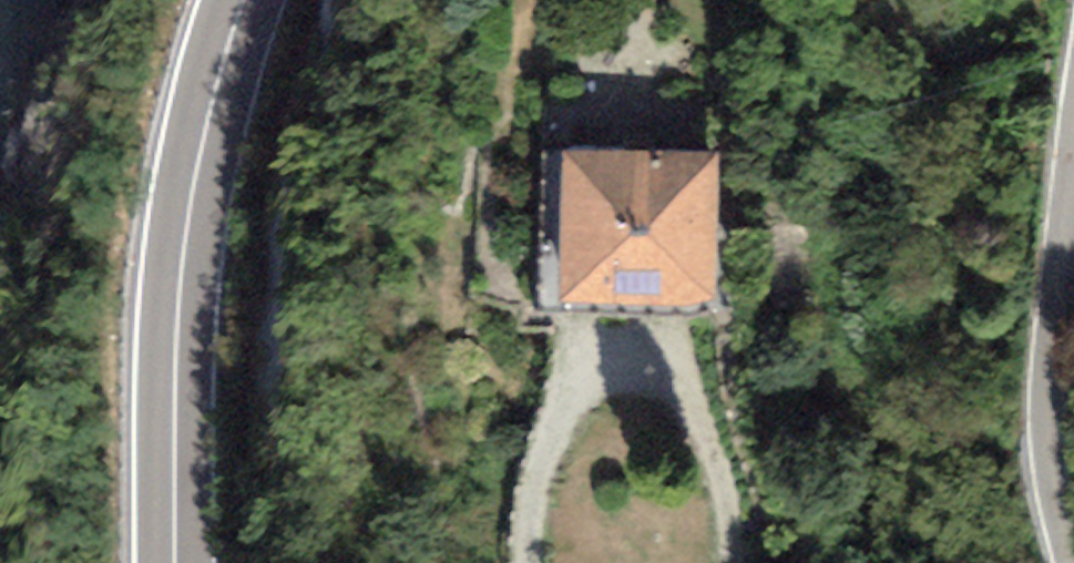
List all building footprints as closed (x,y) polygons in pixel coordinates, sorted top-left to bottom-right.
[(715,158),(581,158),(580,296),(714,297),(715,158)]
